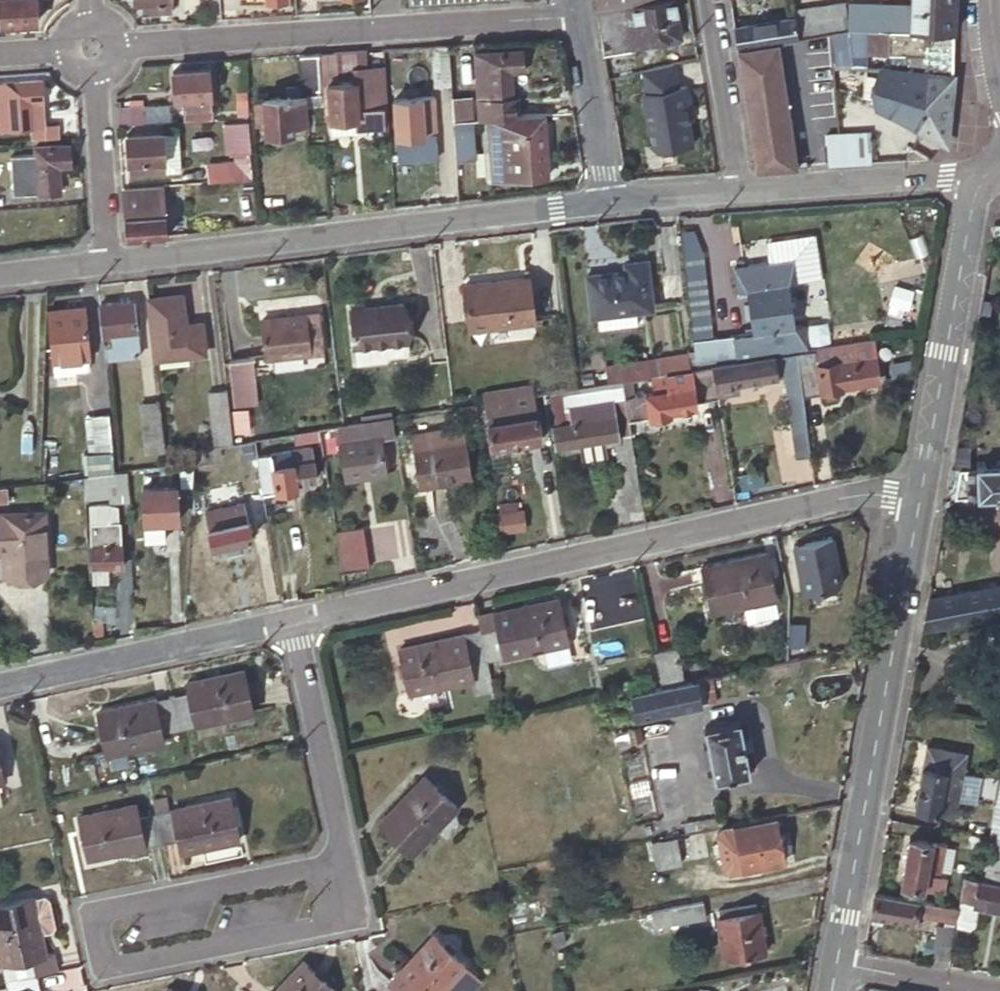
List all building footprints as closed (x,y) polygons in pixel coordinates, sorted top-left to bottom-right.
[(2,23),(39,21),(37,0),(1,0),(2,23)] [(136,2),(145,1),(146,14),(174,11),(173,0),(136,0),(136,2)] [(595,9),(625,4),(633,3),(649,0),(594,0),(595,9)] [(633,3),(640,42),(682,35),(676,0),(649,0),(633,3)] [(793,14),(797,34),(845,25),(847,24),(842,0),(821,0),(792,6),(795,13),(793,14)] [(847,24),(876,26),(879,1),(872,0),(848,0),(847,24)] [(955,0),(909,0),(909,3),(879,1),(876,26),(889,27),(904,28),(954,30),(954,6),(955,0)] [(625,4),(595,9),(610,98),(625,95),(617,50),(632,48),(625,4)] [(733,26),(737,47),(778,38),(797,34),(793,14),(733,26)] [(845,25),(797,34),(802,59),(851,50),(860,49),(857,31),(852,32),(851,27),(845,28),(845,25)] [(904,28),(889,27),(887,51),(927,53),(925,71),(952,75),(954,30),(904,28)] [(778,38),(737,47),(757,168),(798,165),(778,38)] [(448,43),(431,44),(434,88),(439,88),(439,97),(441,97),(442,112),(453,111),(452,99),(448,43)] [(395,47),(395,54),(424,52),(423,45),(395,47)] [(395,47),(382,48),(383,60),(396,59),(395,54),(395,47)] [(476,65),(479,119),(486,118),(515,116),(512,69),(524,68),(523,48),(488,50),(475,51),(476,65)] [(365,49),(318,52),(320,77),(336,77),(336,66),(367,65),(365,49)] [(318,52),(300,53),(302,84),(286,85),(286,95),(264,97),(264,101),(254,101),(255,113),(256,124),(264,123),(265,133),(293,131),(293,121),(306,121),(305,103),(321,102),(320,77),(318,52)] [(952,75),(925,71),(880,64),(875,103),(908,118),(917,123),(924,127),(929,131),(945,144),(952,75)] [(638,73),(652,159),(696,152),(681,66),(638,73)] [(209,67),(172,69),(173,97),(183,97),(184,118),(211,116),(209,67)] [(365,78),(327,82),(331,134),(356,132),(356,127),(382,125),(381,105),(367,106),(365,78)] [(34,127),(33,102),(45,101),(44,81),(0,84),(0,129),(34,127)] [(433,95),(394,97),(396,134),(422,133),(421,122),(435,122),(433,95)] [(469,97),(452,99),(453,111),(453,120),(471,119),(469,97)] [(45,101),(33,102),(34,127),(47,126),(45,101)] [(117,107),(118,124),(144,122),(143,105),(117,107)] [(515,116),(486,118),(490,178),(550,174),(546,113),(515,116)] [(471,119),(453,120),(456,160),(475,158),(472,119),(471,119)] [(293,121),(293,131),(307,130),(306,121),(293,121)] [(47,126),(47,139),(60,138),(59,125),(47,126)] [(847,162),(869,161),(866,129),(813,135),(817,164),(847,162)] [(165,133),(128,136),(129,174),(166,172),(182,171),(180,132),(165,133)] [(69,145),(22,149),(23,155),(0,157),(0,174),(2,196),(60,192),(58,166),(70,165),(69,145)] [(203,181),(249,177),(247,148),(231,149),(232,161),(202,163),(203,181)] [(162,184),(122,188),(125,240),(166,236),(162,184)] [(993,223),(990,238),(999,238),(999,224),(993,223)] [(734,322),(738,354),(804,345),(803,339),(807,338),(803,311),(793,313),(787,270),(797,269),(793,242),(724,252),(727,278),(737,277),(744,321),(734,322)] [(585,272),(591,312),(651,303),(644,255),(623,258),(624,266),(585,272)] [(463,282),(470,328),(535,319),(528,273),(463,282)] [(149,297),(157,359),(204,352),(200,323),(185,325),(181,294),(149,297)] [(348,306),(353,344),(405,336),(400,299),(348,306)] [(99,304),(103,335),(114,333),(116,345),(108,346),(110,356),(138,352),(132,300),(99,304)] [(89,356),(83,306),(51,309),(56,359),(60,359),(61,373),(86,370),(85,356),(89,356)] [(315,306),(302,308),(256,314),(261,351),(320,343),(315,306)] [(654,336),(684,336),(685,311),(654,311),(654,336)] [(691,328),(695,360),(738,354),(734,322),(691,328)] [(813,345),(795,348),(802,393),(841,387),(841,384),(877,379),(870,336),(851,339),(853,350),(834,354),(836,364),(816,367),(813,345)] [(795,348),(712,362),(718,394),(740,391),(738,383),(760,379),(773,377),(784,375),(797,457),(812,454),(802,393),(795,348)] [(605,364),(608,380),(622,378),(652,372),(650,358),(605,364)] [(712,362),(696,365),(652,372),(622,378),(624,391),(629,421),(671,414),(670,411),(696,407),(695,402),(719,398),(718,394),(712,362)] [(760,379),(761,387),(774,384),(773,377),(760,379)] [(483,391),(485,400),(502,397),(535,392),(533,383),(483,391)] [(543,391),(549,426),(553,426),(557,447),(587,442),(589,456),(607,453),(605,439),(614,437),(618,437),(612,398),(568,405),(571,421),(564,422),(559,388),(543,391)] [(220,441),(237,438),(230,389),(212,391),(220,441)] [(643,507),(629,421),(624,391),(616,392),(624,436),(618,437),(614,437),(618,464),(624,493),(626,510),(643,507)] [(536,400),(535,392),(502,397),(506,418),(538,413),(536,400)] [(542,437),(538,413),(506,418),(502,397),(485,400),(493,445),(542,437)] [(141,402),(147,451),(165,449),(158,399),(141,402)] [(94,415),(98,451),(116,448),(111,413),(94,415)] [(364,420),(343,423),(338,424),(346,477),(386,471),(380,436),(396,434),(393,415),(364,420)] [(412,433),(421,486),(472,478),(464,438),(461,439),(460,425),(412,433)] [(220,443),(200,446),(199,461),(216,459),(215,453),(221,452),(220,443)] [(98,451),(100,472),(118,470),(116,448),(98,451)] [(257,455),(263,492),(297,486),(296,480),(316,477),(312,458),(293,462),(291,450),(257,455)] [(949,466),(944,497),(978,495),(978,497),(999,496),(999,461),(976,462),(976,465),(949,466)] [(118,470),(100,472),(89,474),(91,497),(132,493),(128,469),(121,470),(118,470)] [(147,485),(148,520),(182,518),(180,484),(147,485)] [(263,492),(248,494),(252,517),(267,515),(263,492)] [(206,507),(212,542),(252,535),(245,500),(206,507)] [(523,510),(497,514),(500,532),(526,528),(523,510)] [(92,530),(120,529),(120,514),(110,512),(92,513),(92,530)] [(9,555),(11,578),(51,576),(47,513),(0,516),(0,555),(9,555)] [(362,526),(335,530),(342,571),(370,567),(362,526)] [(92,530),(94,567),(109,566),(124,566),(122,529),(120,529),(92,530)] [(794,545),(806,597),(848,588),(836,535),(794,545)] [(714,608),(748,600),(778,593),(768,549),(704,564),(714,608)] [(94,567),(94,577),(109,577),(109,566),(94,567)] [(926,599),(920,630),(999,616),(999,585),(926,599)] [(783,615),(778,593),(748,600),(752,622),(783,615)] [(560,597),(477,615),(481,631),(487,660),(570,642),(560,597)] [(400,649),(409,694),(474,679),(471,663),(487,660),(481,631),(400,649)] [(678,646),(655,651),(662,684),(685,679),(678,646)] [(179,727),(254,711),(245,667),(186,681),(188,691),(172,695),(179,727)] [(633,690),(638,717),(701,704),(697,683),(706,682),(705,675),(685,679),(662,684),(633,690)] [(97,711),(107,754),(165,742),(162,730),(179,727),(172,695),(97,711)] [(713,762),(716,779),(753,771),(742,719),(706,727),(710,747),(705,748),(708,763),(713,762)] [(630,739),(642,737),(640,726),(628,729),(630,739)] [(953,813),(965,750),(926,742),(914,806),(953,813)] [(425,772),(380,819),(413,851),(457,805),(425,772)] [(997,789),(991,820),(999,822),(999,790),(997,789)] [(162,840),(178,836),(181,849),(239,837),(230,794),(155,809),(162,840)] [(78,812),(87,855),(162,840),(155,809),(139,813),(136,800),(78,812)] [(782,860),(774,814),(719,824),(726,861),(740,859),(741,868),(782,860)] [(999,839),(999,822),(991,820),(988,837),(990,837),(999,839)] [(651,837),(656,868),(711,859),(705,831),(664,838),(663,835),(661,835),(651,837)] [(990,837),(988,837),(966,832),(962,847),(987,853),(990,837)] [(938,875),(944,844),(908,837),(899,882),(922,886),(925,872),(938,875)] [(990,837),(987,853),(983,872),(999,875),(999,839),(990,837)] [(963,876),(959,899),(973,902),(999,907),(999,884),(963,876)] [(955,918),(957,907),(939,903),(874,889),(870,911),(913,921),(914,910),(955,918)] [(32,895),(39,930),(49,927),(53,923),(47,896),(42,893),(32,895)] [(32,895),(0,902),(0,959),(4,979),(36,972),(56,968),(52,951),(43,953),(39,930),(32,895)] [(939,903),(957,907),(959,899),(941,895),(939,903)] [(973,902),(959,899),(957,907),(955,918),(954,924),(964,926),(968,924),(973,902)] [(716,915),(724,957),(765,949),(758,906),(756,907),(755,900),(716,907),(718,914),(716,915)] [(670,907),(673,925),(704,919),(701,901),(670,907)] [(945,957),(952,926),(936,922),(930,954),(945,957)] [(388,979),(401,990),(441,990),(467,963),(434,931),(388,979)] [(273,990),(336,990),(337,990),(304,958),(273,990)] [(36,972),(4,979),(6,990),(40,990),(36,972)]
